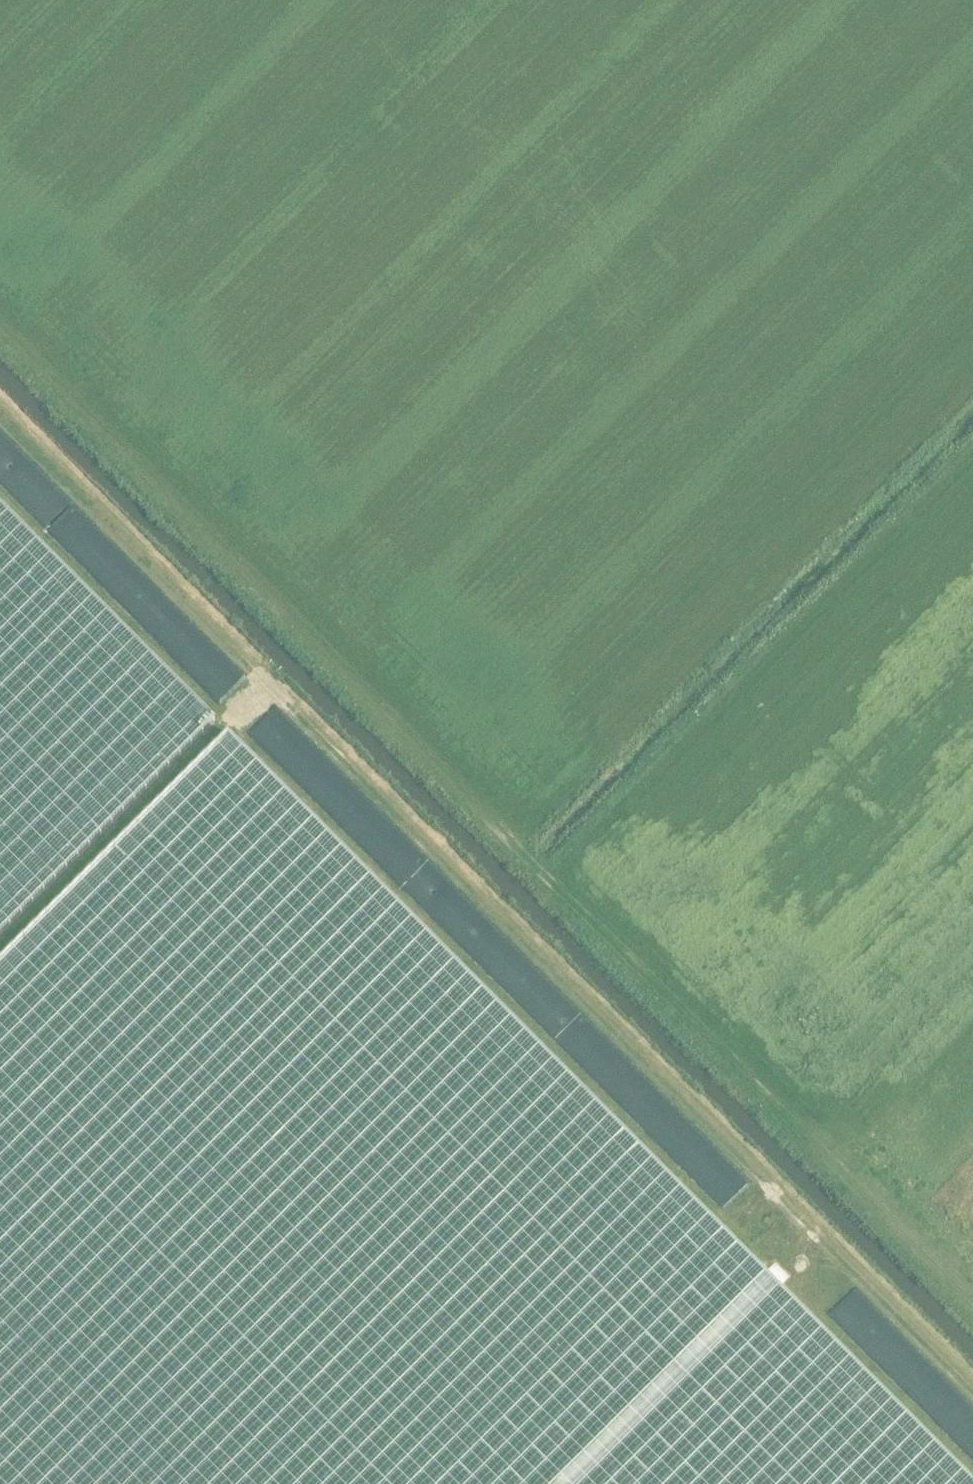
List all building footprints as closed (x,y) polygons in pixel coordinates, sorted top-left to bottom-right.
[(209,713),(0,503),(0,922),(209,713)] [(0,961),(0,1321),(162,1483),(972,1483),(972,1481),(229,733),(0,961)] [(0,1321),(0,1483),(162,1483),(0,1321)]
